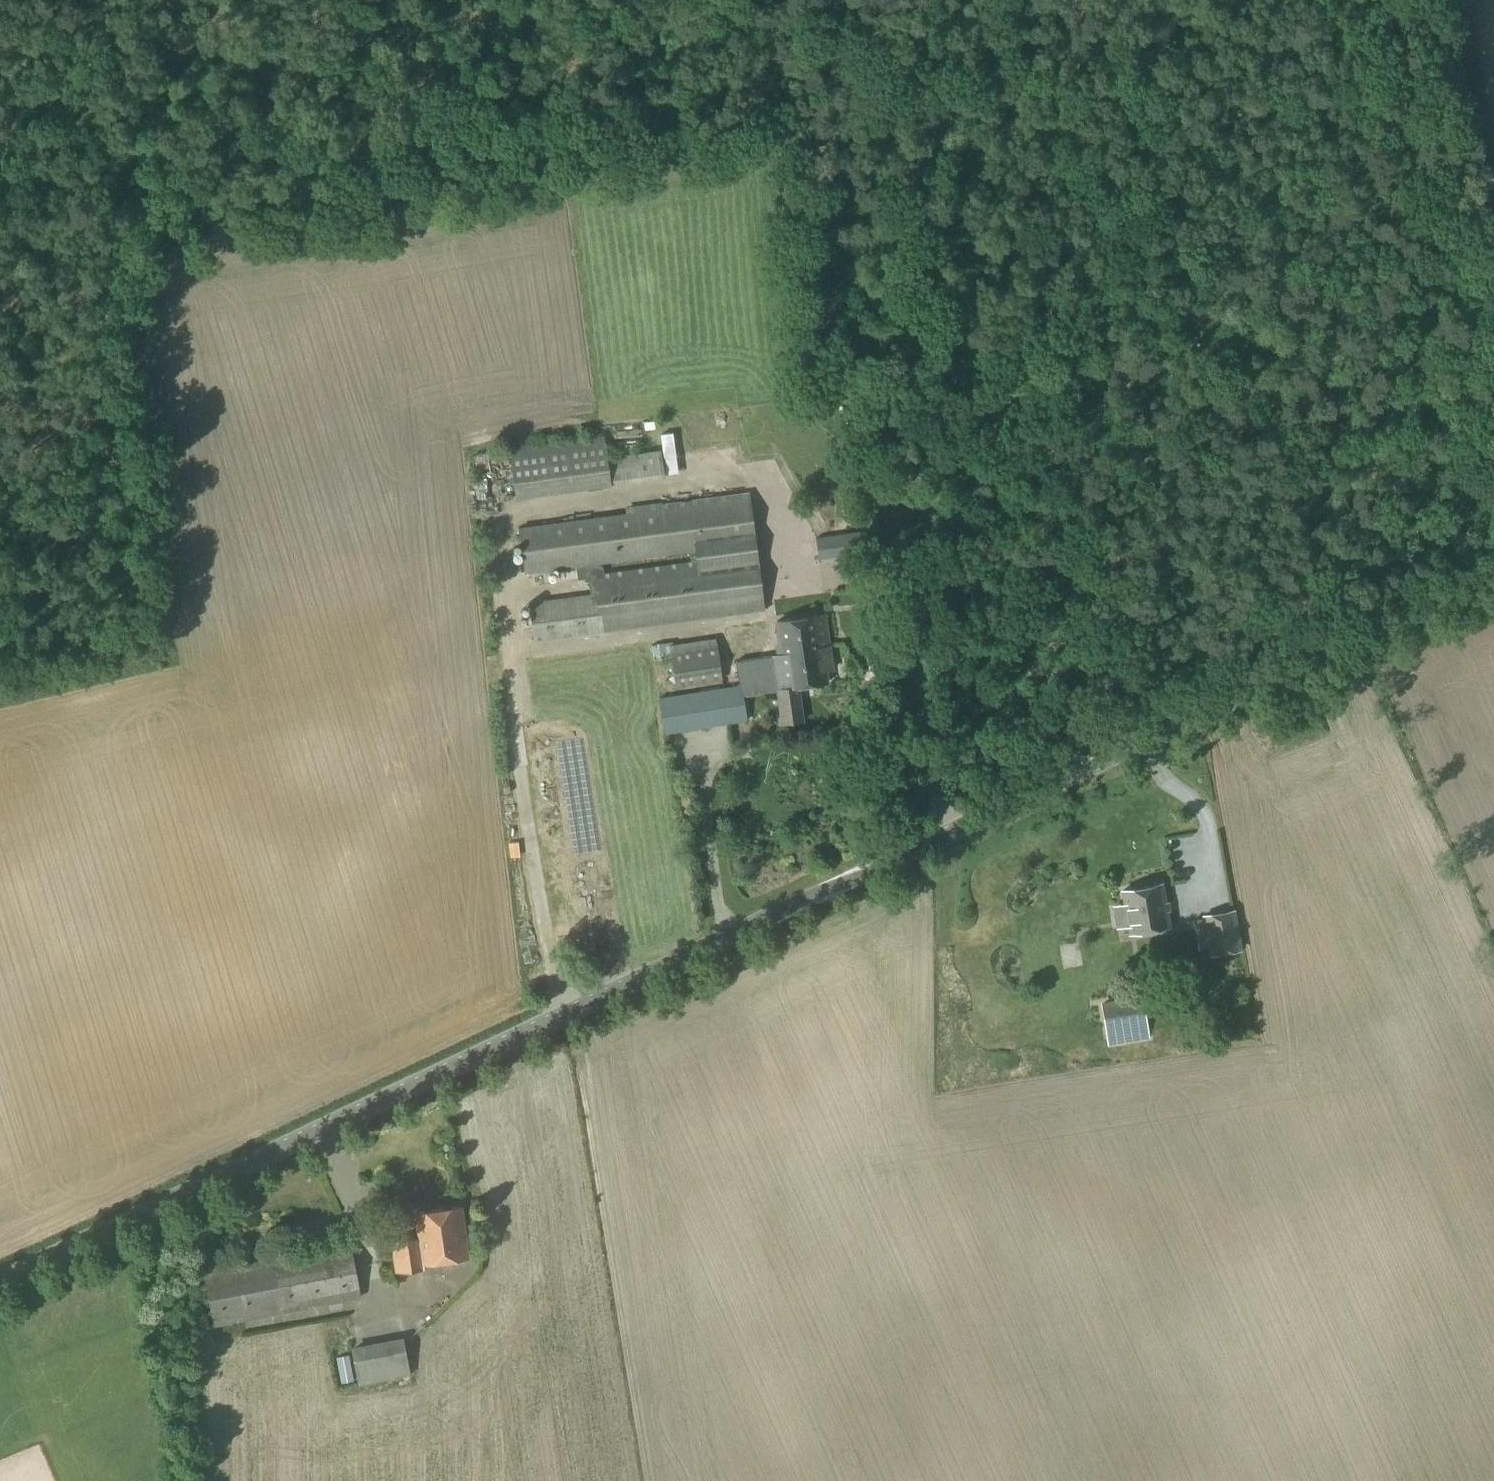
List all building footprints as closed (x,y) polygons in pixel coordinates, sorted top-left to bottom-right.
[(609,459),(606,437),(511,450),(517,497),(666,477),(662,451),(609,459)] [(672,460),(671,474),(684,474),(685,460),(672,460)] [(765,610),(750,498),(521,529),(526,573),(578,566),(579,579),(590,578),(592,595),(531,604),(536,640),(765,610)] [(776,566),(855,554),(851,533),(772,544),(776,566)] [(826,615),(774,622),(777,644),(774,644),(775,653),(771,654),(771,658),(776,690),(777,689),(782,724),(804,721),(799,687),(827,683),(825,670),(833,669),(826,615)] [(714,639),(669,646),(675,685),(720,678),(714,639)] [(740,686),(659,699),(665,735),(746,721),(740,686)] [(1131,933),(1169,926),(1161,884),(1123,891),(1131,933)] [(1193,921),(1198,952),(1215,950),(1210,918),(1193,921)] [(1241,983),(1241,996),(1258,996),(1258,983),(1241,983)] [(1142,997),(1101,1004),(1105,1029),(1109,1046),(1150,1039),(1147,1022),(1142,997)] [(395,1273),(425,1269),(424,1264),(468,1258),(461,1207),(415,1213),(419,1237),(391,1241),(395,1273)] [(213,1327),(362,1299),(351,1243),(203,1271),(213,1327)] [(402,1340),(353,1349),(359,1385),(409,1375),(402,1340)] [(348,1355),(336,1357),(341,1383),(353,1381),(348,1355)]
